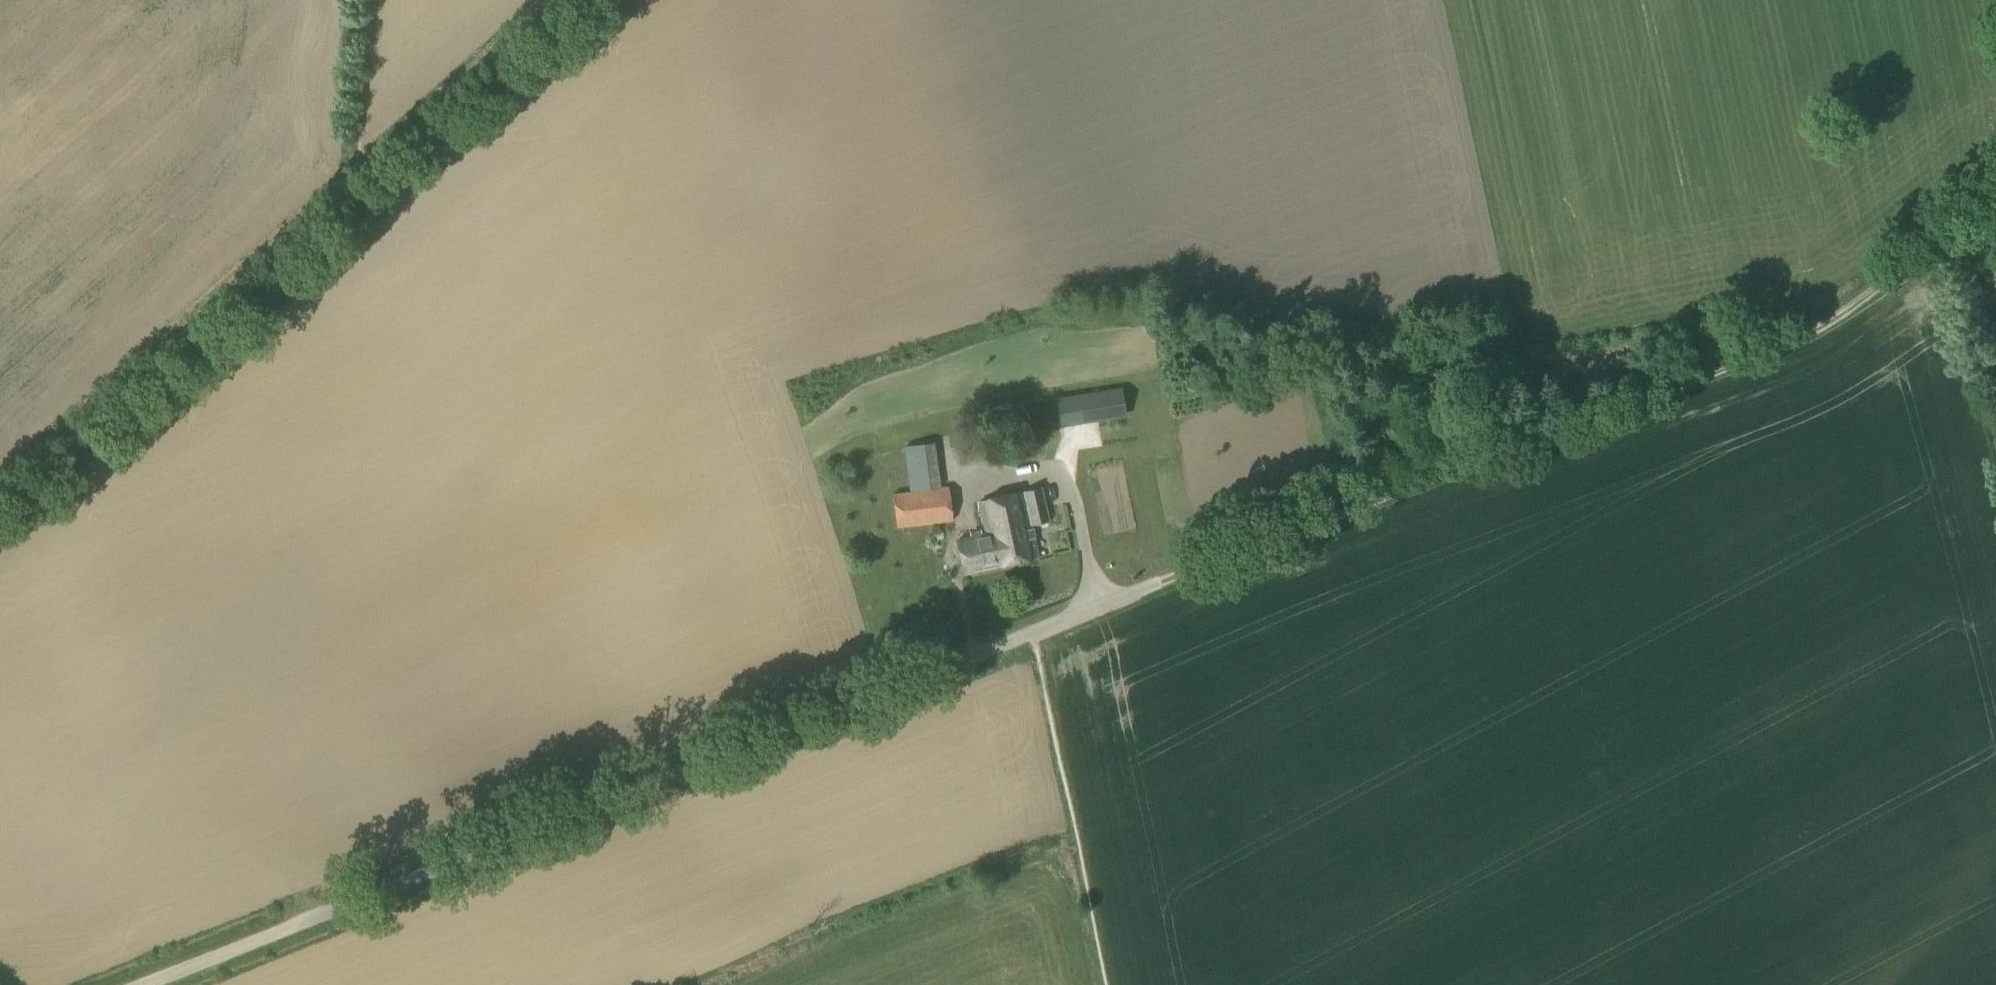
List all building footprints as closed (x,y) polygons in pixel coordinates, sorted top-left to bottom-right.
[(1092,392),(1096,422),(1126,417),(1122,387),(1092,392)] [(1060,427),(1072,426),(1067,396),(1056,398),(1060,427)] [(931,474),(931,483),(941,482),(938,439),(913,441),(915,475),(931,474)] [(948,487),(893,494),(897,528),(952,522),(948,487)] [(984,533),(956,539),(963,571),(991,565),(991,567),(1037,557),(1030,526),(1048,523),(1041,488),(993,499),(977,502),(984,533)]
